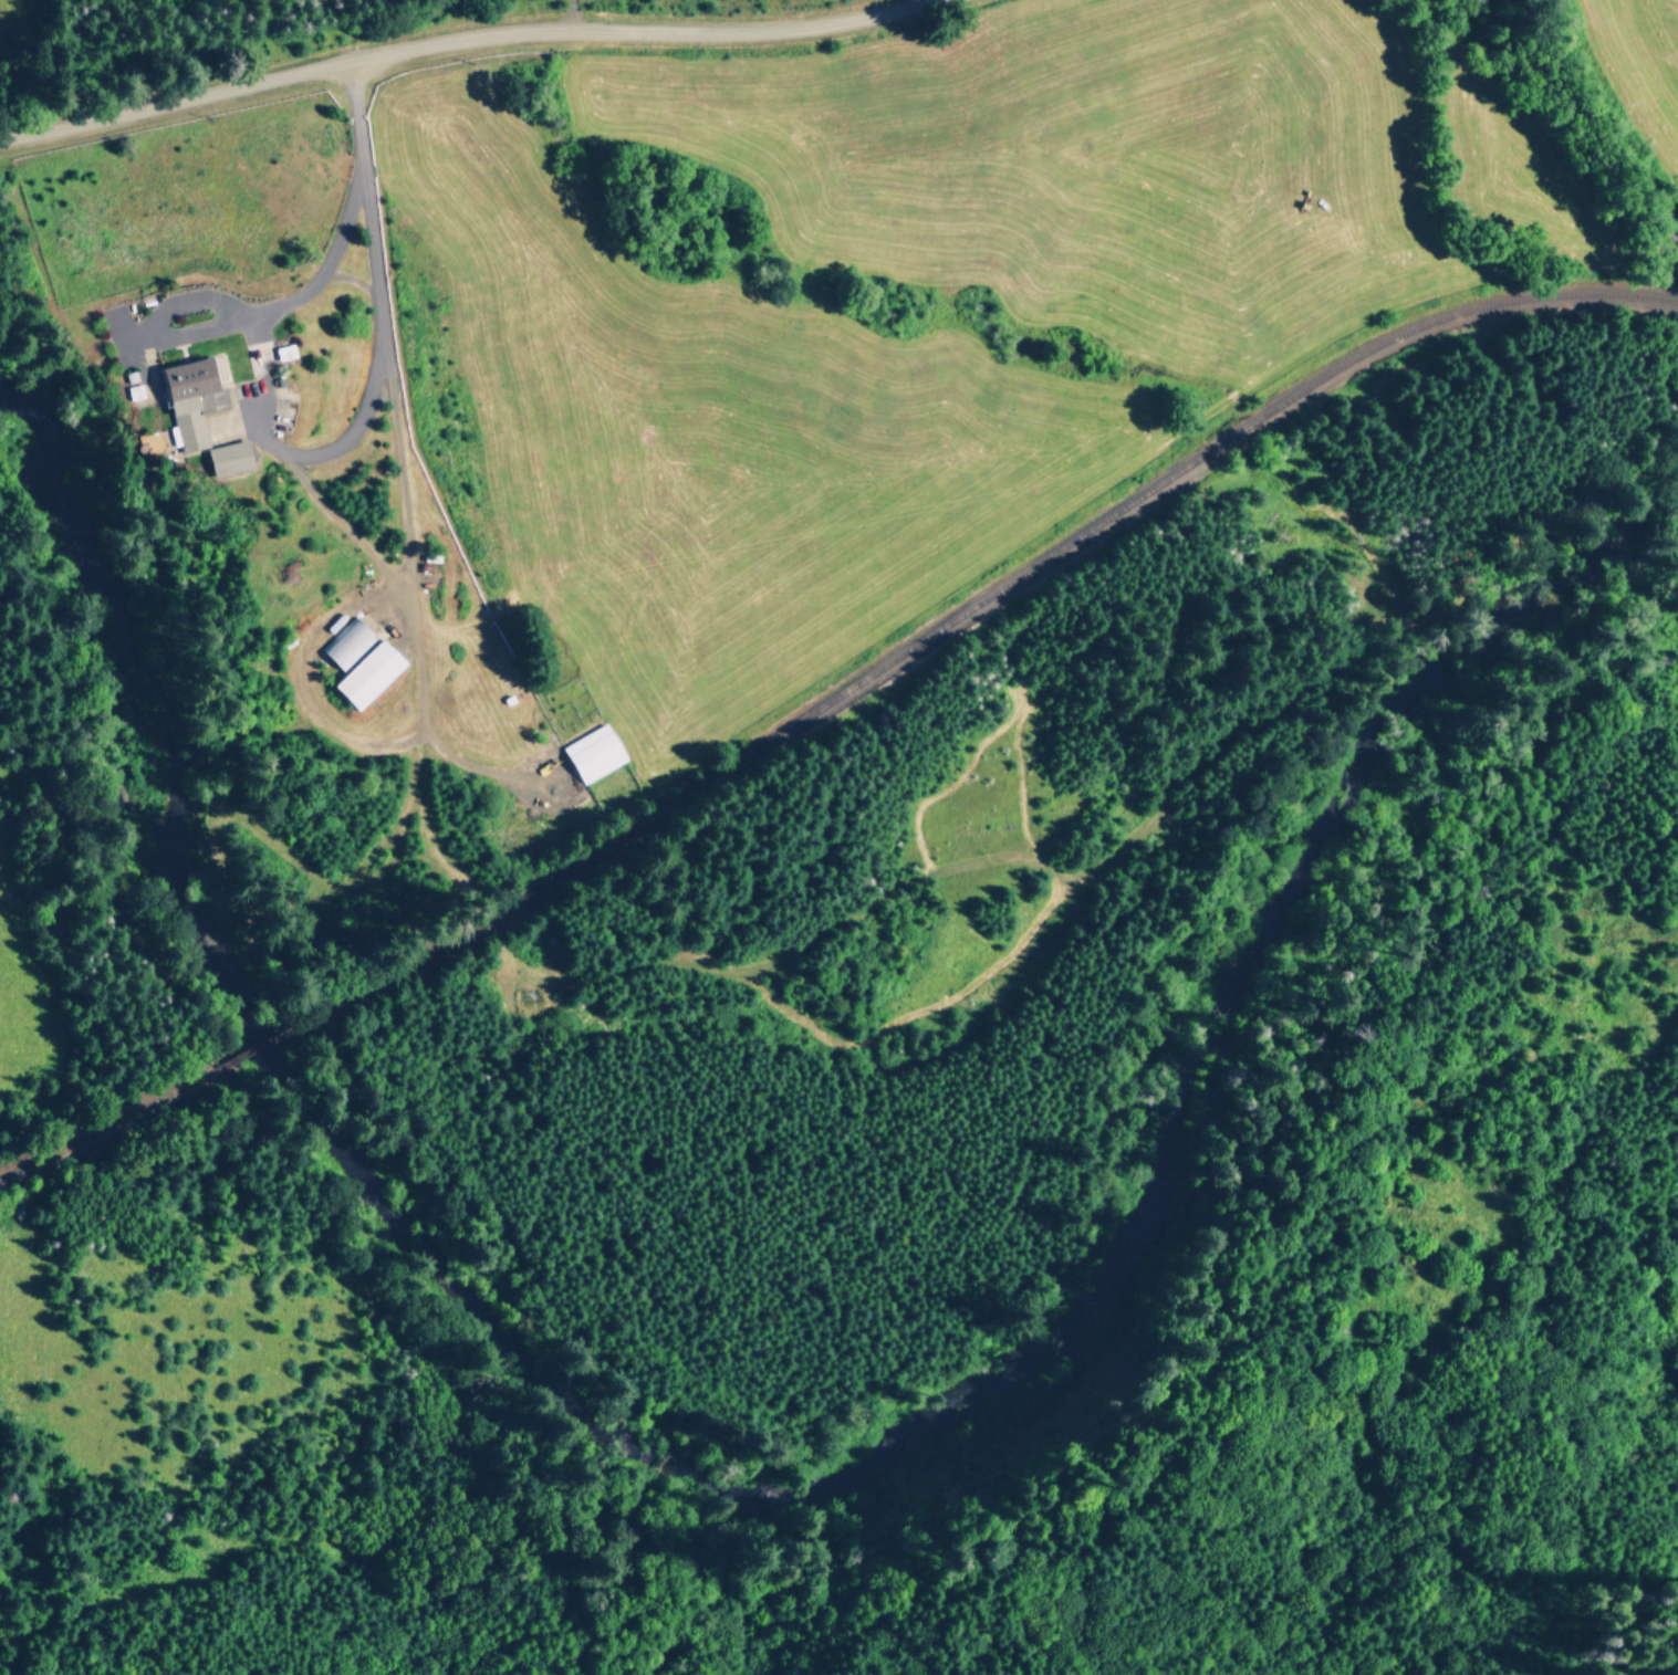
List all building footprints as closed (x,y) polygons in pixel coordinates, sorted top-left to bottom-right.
[(177,365),(189,427),(186,428),(188,440),(193,439),(196,451),(223,446),(216,411),(241,407),(232,355),(177,365)] [(319,647),(341,671),(378,636),(355,612),(319,647)] [(363,709),(412,662),(388,636),(339,683),(363,709)] [(621,757),(601,723),(560,747),(580,781),(621,757)]
